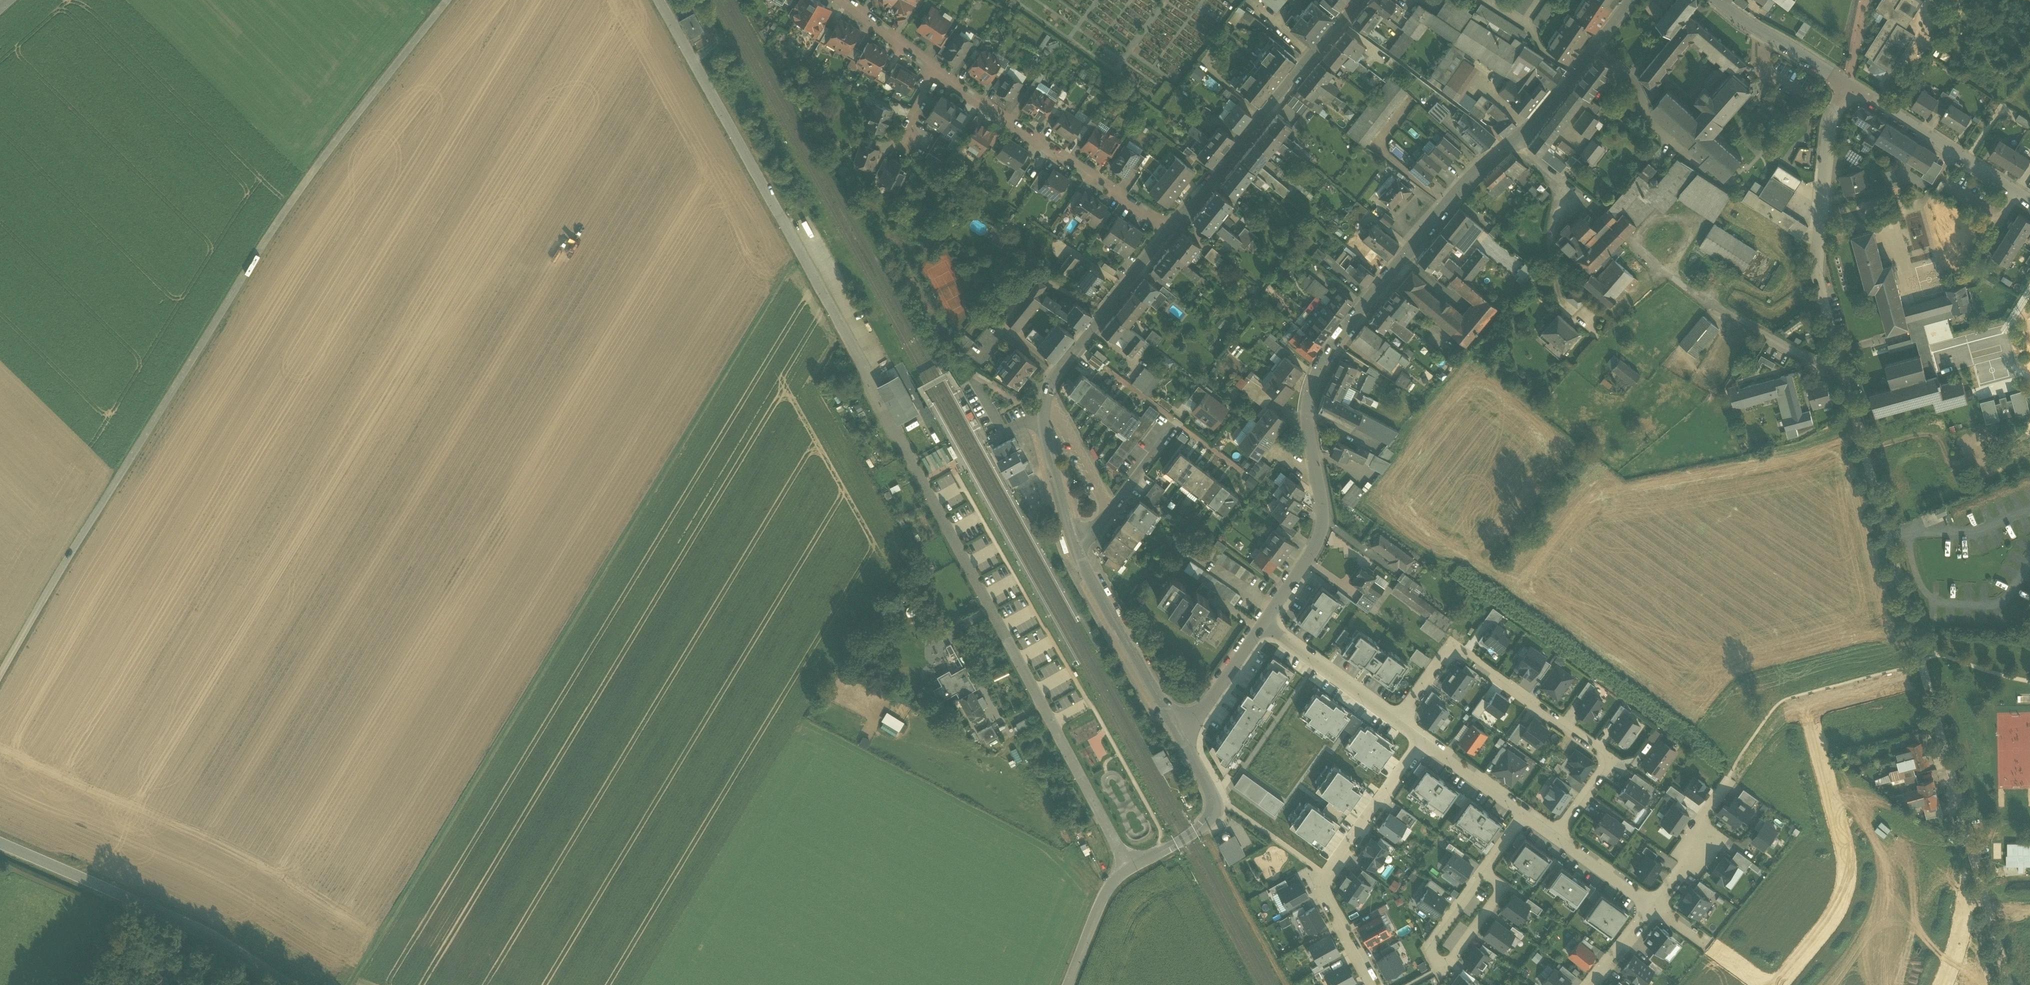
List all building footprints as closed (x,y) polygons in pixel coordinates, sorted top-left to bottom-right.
[(789,17),(793,19),(794,22),(796,23),(799,23),(812,30),(810,34),(814,36),(815,37),(823,24),(831,9),(816,0),(799,0),(789,17)] [(891,6),(905,16),(907,13),(910,12),(911,11),(910,9),(912,7),(915,6),(915,5),(915,3),(917,0),(895,0),(891,6)] [(1285,0),(1263,0),(1276,11),(1285,0)] [(1312,2),(1300,16),(1298,14),(1295,18),(1292,16),(1285,24),(1310,44),(1334,14),(1317,0),(1315,0),(1313,3),(1312,2)] [(1346,0),(1317,0),(1334,14),(1346,0)] [(1380,14),(1384,17),(1396,3),(1392,0),(1370,0),(1367,4),(1380,14)] [(1475,12),(1455,0),(1446,0),(1435,16),(1418,4),(1411,14),(1425,24),(1453,43),(1475,12)] [(1523,15),(1533,0),(1520,0),(1514,9),(1523,15)] [(1540,28),(1557,4),(1551,0),(1547,0),(1531,22),(1540,28)] [(1596,0),(1584,0),(1585,4),(1583,7),(1603,21),(1606,16),(1605,15),(1609,9),(1596,0)] [(1609,9),(1614,1),(1617,1),(1617,0),(1596,0),(1609,9)] [(1671,34),(1671,36),(1672,37),(1690,15),(1688,14),(1692,9),(1694,10),(1695,9),(1694,8),(1697,4),(1699,4),(1699,3),(1697,2),(1697,0),(1678,0),(1676,3),(1674,2),(1673,3),(1675,4),(1671,9),(1669,8),(1668,10),(1669,10),(1665,15),(1664,14),(1663,15),(1664,16),(1658,22),(1656,23),(1657,24),(1659,24),(1671,34)] [(1749,3),(1744,0),(1735,0),(1733,2),(1744,10),(1749,3)] [(1764,5),(1762,7),(1769,12),(1775,2),(1772,0),(1767,0),(1764,5)] [(1775,2),(1788,12),(1796,1),(1794,0),(1772,0),(1775,2)] [(1875,10),(1888,19),(1865,55),(1870,58),(1867,62),(1871,64),(1868,69),(1874,73),(1873,74),(1881,78),(1886,71),(1885,70),(1886,69),(1891,72),(1915,35),(1906,29),(1924,0),(1882,0),(1875,10)] [(1351,23),(1379,44),(1384,37),(1385,37),(1371,27),(1380,14),(1367,4),(1351,23)] [(1475,12),(1521,42),(1526,33),(1480,4),(1475,12)] [(1603,21),(1583,7),(1580,11),(1576,11),(1572,17),(1591,30),(1594,32),(1598,25),(1600,26),(1603,21)] [(938,12),(932,8),(917,29),(933,40),(938,33),(941,35),(949,23),(936,14),(938,12)] [(1526,91),(1536,78),(1529,72),(1535,64),(1518,54),(1524,44),(1521,42),(1475,12),(1453,43),(1465,51),(1509,79),(1510,78),(1522,88),(1526,91)] [(680,21),(690,38),(703,31),(694,13),(680,21)] [(1425,24),(1411,14),(1401,29),(1404,31),(1414,39),(1425,24)] [(1692,18),(1690,15),(1672,37),(1640,76),(1652,87),(1657,81),(1660,77),(1667,68),(1671,64),(1679,54),(1682,50),(1690,41),(1693,37),(1695,39),(1728,67),(1732,71),(1733,69),(1738,73),(1746,64),(1692,18)] [(1589,34),(1591,30),(1572,17),(1571,16),(1569,19),(1565,20),(1561,26),(1583,40),(1588,33),(1589,34)] [(837,47),(850,25),(840,19),(833,30),(826,43),(826,44),(836,49),(837,47)] [(1804,21),(1796,34),(1803,39),(1811,26),(1804,21)] [(819,42),(828,28),(823,24),(815,37),(814,36),(813,39),(819,42)] [(860,31),(850,25),(837,47),(847,53),(852,46),(860,31)] [(1578,47),(1583,40),(1561,26),(1557,31),(1558,35),(1556,39),(1576,52),(1579,48),(1578,47)] [(826,43),(833,30),(828,27),(828,28),(819,42),(825,46),(826,44),(826,43)] [(1364,46),(1345,31),(1334,44),(1354,59),(1364,46)] [(1414,39),(1404,31),(1388,51),(1399,58),(1414,39)] [(972,42),(958,33),(953,41),(951,41),(949,46),(949,47),(943,56),(957,65),(972,42)] [(1255,64),(1277,82),(1296,59),(1271,39),(1257,56),(1260,58),(1255,64)] [(1573,57),(1576,52),(1556,39),(1554,42),(1549,43),(1545,49),(1567,63),(1572,56),(1573,57)] [(867,67),(879,47),(874,44),(871,45),(867,43),(862,52),(856,62),(857,67),(865,71),(867,67)] [(1445,85),(1463,59),(1465,57),(1463,56),(1465,51),(1453,43),(1431,75),(1445,85)] [(1354,59),(1334,44),(1323,59),(1336,68),(1341,61),(1353,70),(1354,68),(1359,63),(1354,59)] [(1535,64),(1540,59),(1543,56),(1524,44),(1518,54),(1535,64)] [(851,59),(857,49),(852,46),(847,53),(845,56),(851,59)] [(884,50),(879,47),(867,67),(877,73),(880,68),(888,55),(884,53),(884,50)] [(856,62),(862,52),(857,49),(851,59),(856,62)] [(986,50),(981,51),(968,70),(971,72),(972,75),(977,79),(992,55),(986,51),(986,50)] [(999,60),(992,55),(977,79),(981,81),(984,81),(988,83),(1000,65),(999,60)] [(1588,99),(1612,68),(1596,56),(1573,87),(1588,99)] [(1400,64),(1390,57),(1386,63),(1395,70),(1400,64)] [(1458,103),(1464,93),(1480,71),(1463,59),(1445,85),(1444,86),(1441,90),(1458,103)] [(1547,87),(1550,89),(1562,75),(1555,70),(1540,59),(1535,64),(1529,72),(1536,78),(1540,81),(1547,87)] [(896,88),(907,69),(897,63),(890,74),(886,81),(887,81),(890,83),(891,86),(896,88)] [(1319,63),(1309,75),(1335,95),(1339,90),(1332,85),(1335,81),(1331,78),(1333,75),(1319,63)] [(1368,70),(1359,63),(1354,68),(1364,75),(1368,70)] [(1249,71),(1247,69),(1232,86),(1257,106),(1277,82),(1255,64),(1249,71)] [(1196,66),(1192,72),(1201,78),(1205,71),(1196,66)] [(1555,70),(1562,75),(1565,70),(1558,66),(1555,70)] [(879,82),(885,71),(880,68),(877,73),(874,79),(879,82)] [(917,75),(907,69),(896,88),(901,91),(903,91),(906,93),(907,93),(912,85),(917,75)] [(1741,103),(1752,90),(1750,83),(1750,84),(1738,73),(1733,69),(1732,71),(1730,72),(1729,74),(1712,93),(1702,105),(1707,109),(1710,112),(1723,123),(1737,108),(1741,103)] [(1705,80),(1706,88),(1708,90),(1724,71),(1722,70),(1714,70),(1705,80)] [(890,74),(885,71),(879,82),(885,85),(887,81),(886,81),(890,74)] [(1724,71),(1708,90),(1712,93),(1729,74),(1725,71),(1724,71)] [(1023,95),(1028,98),(1036,87),(1039,83),(1038,83),(1039,83),(1044,75),(1038,72),(1023,95)] [(1018,89),(1021,83),(1008,75),(997,92),(1004,96),(1004,95),(1010,100),(1012,97),(1015,97),(1018,91),(1018,89)] [(1297,90),(1312,101),(1319,93),(1321,95),(1323,97),(1324,94),(1338,105),(1342,101),(1335,95),(1309,75),(1297,90)] [(1427,80),(1441,90),(1444,86),(1430,76),(1427,80)] [(1406,92),(1390,77),(1345,133),(1364,146),(1406,92)] [(1522,88),(1510,78),(1509,79),(1497,93),(1524,116),(1538,99),(1530,94),(1526,91),(1522,88)] [(1540,81),(1530,94),(1538,99),(1547,87),(1540,81)] [(1036,87),(1028,98),(1022,108),(1031,115),(1049,88),(1041,82),(1039,83),(1038,83),(1039,83),(1036,87)] [(912,85),(907,93),(906,93),(905,95),(911,98),(917,88),(912,85)] [(1588,99),(1573,87),(1563,101),(1575,110),(1580,103),(1595,113),(1600,106),(1588,99)] [(1954,87),(1949,94),(1955,98),(1960,91),(1954,87)] [(1058,94),(1049,88),(1031,115),(1041,122),(1048,111),(1056,100),(1055,100),(1058,96),(1058,94)] [(1696,99),(1702,105),(1712,93),(1708,90),(1706,88),(1696,99)] [(1742,158),(1714,134),(1709,139),(1696,127),(1693,124),(1693,120),(1696,117),(1699,117),(1668,89),(1661,97),(1665,101),(1655,112),(1691,143),(1689,145),(1703,158),(1701,161),(1707,166),(1709,163),(1725,177),(1742,158)] [(1914,102),(1911,106),(1920,111),(1920,110),(1928,115),(1932,110),(1938,100),(1937,100),(1921,90),(1917,97),(1914,102)] [(1938,100),(1932,110),(1937,113),(1949,94),(1943,91),(1937,100),(1938,100)] [(1469,111),(1474,105),(1470,103),(1472,100),(1464,93),(1458,103),(1469,111)] [(1914,102),(1917,97),(1910,93),(1907,98),(1914,102)] [(1949,94),(1937,113),(1943,116),(1949,107),(1951,104),(1951,105),(1955,98),(1949,94)] [(958,106),(941,95),(926,119),(942,130),(958,106)] [(1048,111),(1053,115),(1063,100),(1058,96),(1055,100),(1056,100),(1048,111)] [(1487,110),(1492,103),(1481,96),(1474,105),(1469,111),(1480,120),(1487,110)] [(1651,108),(1655,112),(1665,101),(1661,97),(1651,108)] [(1958,114),(1961,110),(1963,107),(1962,105),(1959,103),(1959,100),(1955,98),(1951,105),(1951,104),(1949,107),(1958,114)] [(1063,100),(1053,115),(1058,118),(1063,111),(1063,112),(1069,103),(1063,100)] [(1575,110),(1563,101),(1549,119),(1561,129),(1575,110)] [(1428,112),(1439,123),(1448,113),(1437,103),(1428,112)] [(1499,122),(1506,116),(1492,103),(1487,110),(1499,122)] [(884,132),(892,110),(874,104),(866,126),(884,132)] [(1251,116),(1237,104),(1223,121),(1238,132),(1251,116)] [(1343,113),(1350,118),(1354,113),(1347,107),(1343,113)] [(1876,140),(1887,123),(1861,107),(1858,107),(1852,118),(1873,131),(1870,136),(1868,135),(1862,142),(1871,148),(1876,140)] [(1949,107),(1943,116),(1942,118),(1962,131),(1971,117),(1961,110),(1958,114),(1949,107)] [(1460,133),(1481,152),(1495,138),(1475,121),(1459,108),(1452,117),(1460,123),(1465,127),(1460,133)] [(1598,120),(1585,110),(1572,126),(1588,138),(1596,128),(1598,129),(1602,124),(1598,120)] [(1699,113),(1699,116),(1703,119),(1709,113),(1705,110),(1702,110),(1699,113)] [(1063,112),(1063,111),(1058,118),(1051,128),(1061,135),(1073,116),(1070,114),(1067,114),(1063,112)] [(1714,134),(1723,123),(1710,112),(1709,113),(1703,119),(1696,127),(1709,139),(1714,134)] [(2019,114),(2015,120),(2029,129),(2029,127),(2029,121),(2019,114)] [(1277,115),(1266,128),(1298,154),(1303,148),(1294,141),(1293,142),(1285,136),(1288,131),(1290,132),(1292,129),(1291,128),(1292,127),(1277,115)] [(973,131),(979,123),(981,119),(975,116),(968,127),(973,131)] [(1078,120),(1073,116),(1061,135),(1071,142),(1077,133),(1083,124),(1082,124),(1079,122),(1078,120)] [(1493,126),(1503,137),(1516,126),(1506,116),(1499,122),(1493,126)] [(1699,117),(1696,117),(1693,120),(1693,124),(1696,127),(1703,119),(1699,116),(1699,117)] [(1538,133),(1551,142),(1561,129),(1549,119),(1538,133)] [(1089,126),(1082,136),(1087,139),(1095,127),(1096,127),(1098,125),(1092,121),(1089,126)] [(1083,124),(1077,133),(1082,136),(1089,126),(1083,122),(1082,124),(1083,124)] [(984,126),(979,123),(973,131),(964,145),(979,154),(988,141),(993,133),(988,129),(984,130),(984,126)] [(1455,129),(1460,133),(1465,127),(1460,123),(1455,129)] [(1918,142),(1887,123),(1876,140),(1907,160),(1918,142)] [(1233,138),(1219,126),(1208,139),(1204,137),(1206,135),(1191,124),(1187,130),(1198,138),(1205,143),(1219,155),(1233,138)] [(1096,127),(1095,127),(1087,139),(1081,148),(1091,155),(1105,134),(1096,127)] [(1254,143),(1269,155),(1275,147),(1295,163),(1301,156),(1298,154),(1266,128),(1254,143)] [(1000,133),(995,129),(993,133),(988,141),(993,144),(1000,133)] [(1105,134),(1091,155),(1101,161),(1108,151),(1115,140),(1112,138),(1111,135),(1107,131),(1105,134)] [(1443,136),(1457,148),(1460,143),(1447,132),(1443,136)] [(1551,142),(1538,133),(1528,147),(1540,157),(1545,149),(1551,142)] [(1443,136),(1435,145),(1452,160),(1460,151),(1457,148),(1443,136)] [(1205,143),(1198,138),(1190,148),(1211,166),(1219,155),(1205,143)] [(1580,155),(1597,165),(1607,148),(1590,138),(1580,155)] [(1027,153),(1007,139),(997,155),(1016,168),(1017,168),(1018,166),(1027,153)] [(1115,140),(1108,151),(1113,154),(1121,142),(1119,140),(1115,140)] [(1392,140),(1389,144),(1397,150),(1400,146),(1392,140)] [(1990,155),(2005,165),(2015,150),(1999,140),(1990,155)] [(1575,151),(1562,141),(1557,147),(1566,153),(1571,156),(1575,151)] [(1937,154),(1918,142),(1907,160),(1906,161),(1915,166),(1915,165),(1925,171),(1926,172),(1932,162),(1933,160),(1937,154)] [(1240,161),(1265,181),(1284,197),(1288,192),(1259,168),(1269,155),(1254,143),(1240,161)] [(878,150),(861,144),(861,145),(862,145),(860,151),(859,151),(855,162),(863,164),(862,166),(871,170),(874,162),(875,162),(877,157),(876,156),(878,150)] [(1435,145),(1427,154),(1441,166),(1444,169),(1452,160),(1435,145)] [(1138,155),(1125,146),(1111,168),(1124,177),(1131,167),(1139,155),(1138,155)] [(1849,167),(1860,164),(1865,157),(1850,148),(1846,154),(1844,162),(1847,163),(1849,167)] [(1545,149),(1540,157),(1560,172),(1566,165),(1545,149)] [(2015,150),(2005,165),(2021,175),(2029,161),(2029,160),(2015,150)] [(1425,152),(1417,161),(1433,175),(1441,166),(1427,154),(1425,152)] [(1659,153),(1657,154),(1656,157),(1655,159),(1655,162),(1657,164),(1659,166),(1661,167),(1664,167),(1666,166),(1668,164),(1669,161),(1669,159),(1669,156),(1667,154),(1665,153),(1662,152),(1659,153)] [(1139,155),(1131,167),(1136,170),(1145,157),(1139,154),(1138,155),(1139,155)] [(1513,180),(1526,168),(1511,154),(1499,165),(1513,180)] [(1165,167),(1185,183),(1194,172),(1176,156),(1172,161),(1171,160),(1165,167)] [(891,158),(889,162),(884,171),(880,180),(897,190),(905,175),(898,171),(900,168),(902,164),(891,158)] [(879,169),(884,171),(889,162),(884,159),(879,169)] [(1576,159),(1569,168),(1574,172),(1582,163),(1576,159)] [(1652,186),(1649,183),(1640,193),(1655,205),(1655,206),(1663,212),(1677,196),(1715,220),(1732,194),(1677,159),(1656,184),(1655,185),(1654,187),(1652,186)] [(1933,171),(1938,174),(1943,166),(1933,160),(1932,162),(1937,165),(1933,171)] [(1220,184),(1235,196),(1249,179),(1259,188),(1265,181),(1240,161),(1220,184)] [(1417,161),(1408,170),(1425,185),(1433,175),(1417,161)] [(1610,225),(1640,193),(1649,183),(1646,181),(1656,169),(1647,162),(1600,215),(1610,225)] [(1937,165),(1932,162),(1926,172),(1925,171),(1922,176),(1933,183),(1938,174),(1933,171),(1937,165)] [(1783,210),(1802,179),(1779,164),(1764,186),(1755,180),(1742,200),(1801,238),(1809,226),(1783,210)] [(1845,174),(1862,169),(1860,164),(1849,167),(1843,169),(1845,174)] [(1493,197),(1513,180),(1499,165),(1482,180),(1490,188),(1487,190),(1493,197)] [(1025,171),(1018,166),(1017,168),(1016,168),(1008,180),(1015,186),(1025,171)] [(1157,179),(1176,194),(1185,183),(1165,167),(1159,175),(1160,176),(1157,179)] [(1040,189),(1050,175),(1041,169),(1030,186),(1039,192),(1041,189),(1040,189)] [(1866,180),(1863,169),(1862,169),(1845,174),(1840,176),(1845,195),(1860,191),(1860,188),(1870,185),(1868,179),(1866,180)] [(1894,169),(1881,172),(1885,184),(1897,181),(1894,169)] [(1068,180),(1053,170),(1050,175),(1040,189),(1041,189),(1055,199),(1068,180)] [(1379,198),(1396,179),(1391,175),(1374,195),(1379,198)] [(1157,179),(1156,178),(1150,186),(1151,187),(1148,190),(1166,205),(1176,194),(1157,179)] [(1379,198),(1391,209),(1402,197),(1404,199),(1410,192),(1396,179),(1379,198)] [(1945,184),(1941,181),(1934,191),(1939,194),(1945,184)] [(1532,186),(1524,195),(1532,203),(1540,193),(1532,186)] [(1073,209),(1083,194),(1078,190),(1068,205),(1073,209)] [(1233,204),(1216,190),(1201,208),(1236,237),(1244,228),(1237,223),(1235,225),(1227,218),(1228,217),(1225,214),(1233,204)] [(1549,194),(1545,190),(1538,197),(1542,201),(1549,194)] [(1072,210),(1084,217),(1096,199),(1093,197),(1091,197),(1084,192),(1083,194),(1073,209),(1072,210)] [(1610,225),(1623,238),(1655,206),(1655,205),(1640,193),(1610,225)] [(1096,199),(1084,217),(1095,225),(1096,224),(1106,209),(1107,208),(1099,202),(1099,201),(1096,199)] [(1343,217),(1354,226),(1367,210),(1356,201),(1343,217)] [(1236,237),(1201,208),(1192,220),(1209,234),(1215,226),(1218,229),(1216,231),(1236,247),(1239,244),(1244,249),(1255,235),(1244,227),(1244,228),(1236,237)] [(1454,214),(1478,234),(1483,228),(1459,208),(1454,214)] [(1111,213),(1106,209),(1096,224),(1101,228),(1111,213)] [(1617,244),(1621,247),(1627,241),(1623,238),(1610,225),(1600,215),(1595,221),(1584,211),(1578,216),(1579,217),(1571,226),(1568,223),(1559,232),(1562,234),(1555,241),(1589,275),(1590,273),(1589,273),(1617,244)] [(1380,220),(1389,227),(1394,221),(1384,214),(1380,220)] [(1454,214),(1440,232),(1453,243),(1452,244),(1463,253),(1478,234),(1454,214)] [(2021,245),(2029,231),(2029,221),(2019,214),(2014,222),(2011,221),(2008,226),(2010,227),(2005,235),(2021,245)] [(1127,256),(1142,232),(1117,215),(1102,239),(1127,256)] [(1488,233),(1497,240),(1505,231),(1496,224),(1488,233)] [(1742,274),(1757,251),(1715,224),(1700,247),(1742,274)] [(993,227),(990,231),(995,235),(998,230),(993,227)] [(1373,248),(1387,259),(1398,244),(1377,228),(1373,233),(1367,229),(1360,238),(1370,246),(1371,246),(1373,248)] [(1008,237),(998,230),(995,235),(990,241),(1001,248),(1008,237)] [(1060,230),(1055,237),(1061,241),(1066,235),(1060,230)] [(1883,266),(1873,230),(1852,236),(1868,293),(1876,290),(1888,333),(1909,327),(1903,307),(1892,264),(1883,266)] [(1168,250),(1186,263),(1200,246),(1183,232),(1168,250)] [(1453,243),(1440,232),(1426,249),(1439,260),(1449,248),(1452,244),(1453,243)] [(2021,245),(2005,235),(1992,256),(2008,266),(2021,245)] [(1358,252),(1365,258),(1373,248),(1371,246),(1370,246),(1360,238),(1356,243),(1358,246),(1355,250),(1358,252)] [(1032,251),(1038,254),(1042,246),(1037,243),(1032,251)] [(1633,276),(1635,278),(1644,268),(1621,247),(1617,244),(1589,273),(1590,273),(1592,275),(1599,268),(1602,271),(1613,260),(1633,276)] [(1347,254),(1353,259),(1358,252),(1355,250),(1348,245),(1335,261),(1339,264),(1347,254)] [(1204,256),(1213,264),(1219,257),(1221,255),(1212,247),(1204,256)] [(1310,257),(1319,264),(1326,255),(1317,248),(1310,257)] [(1378,269),(1387,259),(1373,248),(1365,258),(1378,269)] [(1449,248),(1439,260),(1455,274),(1460,268),(1448,258),(1451,254),(1450,253),(1451,251),(1449,248)] [(1476,248),(1460,268),(1455,274),(1464,281),(1467,283),(1488,258),(1476,248)] [(1168,249),(1153,267),(1154,268),(1169,279),(1180,265),(1183,267),(1181,270),(1196,282),(1201,276),(1186,263),(1168,250),(1168,249)] [(1439,260),(1426,249),(1417,260),(1430,271),(1433,268),(1437,270),(1439,268),(1443,271),(1451,279),(1455,274),(1439,260)] [(1740,277),(1763,292),(1780,265),(1757,250),(1757,251),(1742,274),(1740,277)] [(1070,253),(1057,269),(1067,276),(1080,259),(1070,253)] [(1348,272),(1353,266),(1350,263),(1353,259),(1347,254),(1339,264),(1348,272)] [(1228,255),(1225,258),(1235,266),(1240,259),(1238,258),(1228,255)] [(1219,257),(1213,264),(1216,266),(1222,259),(1219,257)] [(1602,271),(1596,278),(1605,286),(1603,288),(1613,298),(1623,287),(1633,276),(1613,260),(1602,271)] [(1522,284),(1532,269),(1524,263),(1514,277),(1522,284)] [(1348,272),(1365,286),(1374,275),(1360,264),(1356,268),(1353,266),(1348,272)] [(1092,293),(1104,277),(1090,266),(1077,282),(1092,293)] [(1169,279),(1154,268),(1149,274),(1163,285),(1165,287),(1170,281),(1169,279)] [(1437,278),(1443,271),(1439,268),(1437,270),(1433,268),(1430,271),(1429,272),(1437,278)] [(1398,289),(1411,300),(1421,287),(1413,280),(1417,276),(1412,271),(1397,289),(1398,289)] [(1592,275),(1590,273),(1589,275),(1582,282),(1609,307),(1615,299),(1613,298),(1603,288),(1605,286),(1596,278),(1592,275)] [(1996,281),(1985,273),(1981,279),(1993,286),(1996,281)] [(1455,274),(1451,279),(1450,281),(1450,282),(1458,288),(1464,281),(1455,274)] [(1425,282),(1417,276),(1413,280),(1421,287),(1422,286),(1425,282)] [(1627,292),(1637,281),(1635,278),(1633,276),(1623,287),(1627,292)] [(1316,297),(1320,300),(1327,290),(1313,279),(1312,281),(1306,277),(1300,284),(1316,297)] [(1081,327),(1092,314),(1086,309),(1087,308),(1082,305),(1081,306),(1075,302),(1067,312),(1059,306),(1060,303),(1042,291),(1046,284),(1037,278),(1028,292),(1042,301),(1055,309),(1081,327)] [(1144,278),(1134,291),(1148,302),(1156,309),(1166,296),(1159,290),(1154,286),(1155,285),(1150,282),(1144,278)] [(1467,283),(1464,281),(1458,288),(1476,304),(1483,296),(1467,283)] [(1252,284),(1248,287),(1249,292),(1253,293),(1257,290),(1256,286),(1252,284)] [(1165,287),(1163,285),(1159,290),(1166,296),(1172,302),(1177,296),(1165,287)] [(1948,295),(1953,313),(1971,308),(1965,285),(1947,290),(1948,295)] [(1418,307),(1451,334),(1465,317),(1445,300),(1442,303),(1422,286),(1421,287),(1411,300),(1418,307)] [(1411,300),(1398,289),(1389,300),(1397,308),(1396,309),(1408,318),(1418,307),(1411,300)] [(1013,291),(996,314),(1018,331),(1038,306),(1042,301),(1028,292),(1025,290),(1020,296),(1013,291)] [(1134,291),(1114,316),(1128,327),(1148,302),(1134,291)] [(1341,316),(1341,317),(1353,302),(1339,291),(1327,306),(1333,310),(1341,316)] [(1581,299),(1572,291),(1566,297),(1577,307),(1582,302),(1581,299)] [(1948,295),(1903,307),(1909,327),(1913,342),(1916,341),(1920,356),(1926,378),(1937,375),(1924,324),(1949,318),(1954,316),(1953,313),(1948,295)] [(1496,308),(1483,296),(1476,304),(1465,317),(1451,334),(1465,345),(1496,308)] [(1329,315),(1333,310),(1327,306),(1320,300),(1316,297),(1305,310),(1310,314),(1314,308),(1316,310),(1319,307),(1329,315)] [(1397,308),(1389,300),(1383,307),(1395,317),(1404,324),(1408,318),(1396,309),(1397,308)] [(1042,301),(1038,306),(1051,314),(1055,309),(1042,301)] [(1368,322),(1383,333),(1387,328),(1395,317),(1383,307),(1381,305),(1368,322)] [(1310,314),(1330,330),(1336,323),(1336,322),(1331,318),(1332,317),(1329,315),(1319,307),(1316,310),(1314,308),(1310,314)] [(1331,318),(1336,322),(1341,316),(1333,310),(1329,315),(1332,317),(1331,318)] [(1330,330),(1310,314),(1305,320),(1307,322),(1304,325),(1315,333),(1317,335),(1318,335),(1324,339),(1330,330)] [(1562,350),(1578,333),(1557,314),(1541,332),(1542,332),(1539,336),(1547,344),(1551,340),(1562,350)] [(1128,327),(1114,316),(1101,332),(1131,356),(1135,351),(1140,355),(1149,343),(1144,340),(1128,327)] [(1413,332),(1404,324),(1395,317),(1387,328),(1390,330),(1392,327),(1407,339),(1413,332)] [(1680,346),(1695,358),(1717,329),(1702,318),(1680,346)] [(1054,360),(1073,336),(1056,322),(1044,337),(1033,327),(1025,337),(1054,360)] [(1312,337),(1315,333),(1304,325),(1301,329),(1307,333),(1312,337)] [(1389,344),(1365,326),(1352,342),(1376,360),(1389,344)] [(1155,347),(1162,337),(1152,329),(1144,340),(1149,343),(1155,347)] [(1297,346),(1303,338),(1295,332),(1289,340),(1297,346)] [(1296,347),(1309,357),(1320,344),(1319,344),(1312,337),(1307,333),(1303,338),(1297,346),(1296,347)] [(1312,337),(1319,344),(1324,339),(1318,335),(1317,335),(1315,333),(1312,337)] [(965,334),(958,343),(967,351),(975,341),(965,334)] [(1284,356),(1286,358),(1290,353),(1268,335),(1263,341),(1275,351),(1270,358),(1277,365),(1284,356)] [(1409,360),(1389,344),(1376,360),(1397,376),(1409,360)] [(1010,381),(1017,387),(1024,378),(1024,379),(1028,374),(1027,374),(1035,364),(1016,348),(1006,360),(1002,356),(998,361),(1003,365),(997,371),(1002,375),(1009,382),(1010,381)] [(1760,372),(1765,363),(1772,367),(1776,362),(1760,353),(1752,368),(1760,372)] [(1102,362),(1092,355),(1087,361),(1098,369),(1101,365),(1102,362)] [(1275,373),(1290,386),(1302,370),(1286,358),(1284,356),(1277,365),(1280,367),(1275,373)] [(1612,368),(1619,360),(1613,356),(1607,363),(1612,368)] [(1926,378),(1920,356),(1886,365),(1892,388),(1870,394),(1875,415),(1933,399),(1936,411),(1943,409),(1968,402),(1962,380),(1942,385),(1940,381),(1939,382),(1937,375),(1926,378)] [(1611,369),(1632,385),(1640,375),(1620,359),(1619,360),(1612,368),(1611,369)] [(1357,369),(1340,360),(1331,378),(1348,386),(1357,369)] [(1280,367),(1277,365),(1272,371),(1273,372),(1275,373),(1280,367)] [(1368,374),(1375,377),(1378,372),(1369,367),(1365,373),(1368,374)] [(1144,368),(1132,383),(1143,392),(1155,376),(1144,368)] [(1294,389),(1290,386),(1275,373),(1273,372),(1264,384),(1262,387),(1273,396),(1282,403),(1294,389)] [(1395,382),(1402,386),(1408,378),(1400,373),(1395,382)] [(1359,392),(1367,396),(1376,378),(1375,377),(1368,374),(1359,392)] [(1813,424),(1809,412),(1802,414),(1791,374),(1782,376),(1782,377),(1740,388),(1739,385),(1730,387),(1735,407),(1763,399),(1766,407),(1779,404),(1783,418),(1792,416),(1796,428),(1813,424)] [(1075,401),(1090,381),(1082,375),(1067,395),(1075,401)] [(1143,393),(1148,396),(1152,391),(1161,379),(1156,375),(1155,376),(1143,392),(1143,393)] [(1262,387),(1264,384),(1252,375),(1247,382),(1269,401),(1273,396),(1262,387)] [(914,413),(895,378),(881,385),(900,420),(914,413)] [(1341,402),(1348,386),(1331,378),(1323,393),(1335,399),(1341,402)] [(1601,382),(1608,389),(1611,385),(1604,379),(1601,382)] [(1832,402),(1826,379),(1807,384),(1813,409),(1825,406),(1824,404),(1832,402)] [(1084,407),(1099,387),(1090,381),(1075,401),(1084,407)] [(1266,405),(1269,401),(1247,382),(1241,389),(1264,408),(1266,405)] [(1092,413),(1107,393),(1099,387),(1084,407),(1092,413)] [(1192,412),(1206,393),(1198,387),(1190,398),(1189,397),(1182,406),(1191,413),(1192,412)] [(1980,402),(1986,424),(2000,420),(2000,419),(2016,414),(2016,416),(2029,412),(2024,390),(2011,394),(2012,400),(2007,401),(2006,398),(2000,400),(2001,403),(1996,404),(1994,398),(1980,402)] [(1148,396),(1153,400),(1157,395),(1152,391),(1148,396)] [(1373,399),(1367,396),(1359,392),(1357,398),(1370,405),(1373,399)] [(1100,419),(1115,400),(1107,393),(1092,413),(1100,419)] [(1227,409),(1206,393),(1192,412),(1213,428),(1227,409)] [(1335,399),(1323,393),(1318,411),(1327,415),(1335,399)] [(1157,402),(1169,410),(1173,405),(1161,397),(1157,402)] [(1341,402),(1335,399),(1327,415),(1336,420),(1344,404),(1341,402)] [(1108,426),(1123,406),(1115,400),(1100,419),(1108,426)] [(1344,404),(1336,420),(1345,425),(1353,408),(1344,404)] [(1261,418),(1269,408),(1266,405),(1264,408),(1257,415),(1261,418)] [(1117,432),(1132,412),(1123,406),(1108,426),(1117,432)] [(1144,413),(1154,420),(1159,413),(1149,406),(1144,413)] [(1257,423),(1273,436),(1285,421),(1269,408),(1261,418),(1257,423)] [(1362,413),(1353,408),(1345,425),(1354,429),(1356,425),(1362,413)] [(1137,422),(1140,418),(1132,412),(1117,432),(1125,438),(1126,437),(1130,432),(1133,427),(1137,422)] [(1154,420),(1144,413),(1140,418),(1150,425),(1154,420)] [(1398,432),(1362,413),(1356,425),(1389,442),(1398,432)] [(1150,425),(1140,418),(1137,422),(1146,429),(1150,425)] [(1146,429),(1137,422),(1133,427),(1143,434),(1146,429)] [(1273,436),(1257,423),(1248,434),(1264,447),(1265,448),(1274,437),(1273,436)] [(1143,434),(1133,427),(1130,432),(1139,439),(1143,434)] [(1139,439),(1130,432),(1126,437),(1136,444),(1139,439)] [(1264,447),(1248,434),(1247,434),(1238,445),(1256,458),(1264,447)] [(1024,475),(1032,470),(1027,460),(1023,463),(1015,448),(1019,446),(1014,437),(1006,442),(1006,441),(990,450),(996,460),(995,460),(1002,474),(1004,474),(1009,484),(1024,475)] [(1136,444),(1126,437),(1125,438),(1122,441),(1132,449),(1136,444)] [(1132,449),(1122,441),(1119,446),(1128,453),(1132,449)] [(1347,446),(1335,441),(1333,446),(1329,454),(1346,462),(1348,456),(1363,463),(1363,462),(1366,456),(1355,450),(1347,446)] [(1172,462),(1180,452),(1169,444),(1159,458),(1166,463),(1168,460),(1172,462)] [(1128,453),(1119,446),(1115,451),(1125,458),(1128,453)] [(1357,446),(1355,450),(1366,456),(1368,451),(1357,446)] [(1378,456),(1386,460),(1392,452),(1385,447),(1378,456)] [(1125,458),(1115,451),(1111,456),(1121,463),(1125,458)] [(1378,456),(1368,451),(1366,456),(1363,462),(1372,466),(1371,468),(1382,473),(1390,462),(1386,460),(1378,456)] [(1173,478),(1188,458),(1180,452),(1172,462),(1165,472),(1173,478)] [(1121,463),(1111,456),(1108,461),(1117,468),(1121,463)] [(1181,484),(1196,465),(1188,458),(1173,478),(1181,484)] [(1271,467),(1258,458),(1248,472),(1260,482),(1271,467)] [(1244,459),(1240,464),(1246,468),(1250,463),(1244,459)] [(1189,491),(1204,471),(1196,465),(1181,484),(1189,491)] [(1198,497),(1213,477),(1204,471),(1189,491),(1198,497)] [(1173,478),(1165,472),(1162,476),(1170,482),(1173,478)] [(1288,477),(1297,484),(1300,480),(1291,472),(1288,477)] [(953,475),(934,481),(937,489),(955,483),(953,475)] [(1244,483),(1252,489),(1257,482),(1250,476),(1244,483)] [(1287,476),(1279,486),(1284,490),(1297,499),(1304,490),(1297,484),(1288,477),(1287,476)] [(1206,503),(1221,483),(1213,477),(1198,497),(1206,503)] [(1341,499),(1353,508),(1366,492),(1349,479),(1339,492),(1344,496),(1341,499)] [(1155,482),(1141,501),(1151,508),(1154,504),(1157,499),(1161,495),(1165,490),(1155,482)] [(1214,509),(1229,489),(1221,483),(1206,503),(1214,509)] [(1223,514),(1237,496),(1229,489),(1214,509),(1222,516),(1223,514)] [(1297,499),(1284,490),(1277,499),(1280,502),(1295,512),(1302,503),(1297,499)] [(1166,498),(1161,495),(1157,499),(1161,502),(1162,503),(1166,498)] [(1158,508),(1162,503),(1161,502),(1157,499),(1154,504),(1158,508)] [(1151,508),(1141,501),(1139,500),(1133,508),(1153,524),(1159,515),(1151,508)] [(1295,512),(1280,502),(1271,513),(1282,521),(1290,526),(1298,515),(1295,512)] [(1180,503),(1176,509),(1182,514),(1186,509),(1180,503)] [(954,511),(958,519),(973,512),(969,504),(954,511)] [(1944,506),(1929,512),(1933,520),(1947,514),(1944,506)] [(1153,524),(1133,508),(1127,516),(1147,532),(1153,524)] [(1147,532),(1127,516),(1121,525),(1141,540),(1147,532)] [(1297,531),(1290,526),(1282,521),(1278,525),(1293,536),(1297,531)] [(1141,540),(1121,525),(1115,533),(1135,548),(1141,540)] [(1289,541),(1293,536),(1278,525),(1275,530),(1289,541)] [(1277,562),(1278,564),(1293,544),(1289,541),(1275,530),(1274,530),(1259,549),(1261,550),(1277,562)] [(967,542),(972,552),(991,544),(986,533),(967,542)] [(1135,548),(1115,533),(1108,541),(1128,556),(1135,548)] [(1413,559),(1379,534),(1371,546),(1390,560),(1388,563),(1396,568),(1398,565),(1404,569),(1405,570),(1409,564),(1413,559)] [(1217,540),(1213,546),(1222,552),(1226,546),(1217,540)] [(1128,556),(1108,541),(1102,549),(1110,555),(1122,564),(1128,556)] [(1255,576),(1222,552),(1213,546),(1206,555),(1248,585),(1255,576)] [(1277,562),(1261,550),(1254,559),(1253,559),(1267,570),(1270,572),(1277,562)] [(1122,564),(1110,555),(1105,562),(1117,571),(1122,564)] [(1264,574),(1267,570),(1253,559),(1254,559),(1253,559),(1249,564),(1264,574)] [(1183,570),(1234,605),(1240,596),(1190,561),(1183,570)] [(987,584),(1010,575),(1007,566),(984,574),(987,584)] [(1366,570),(1361,567),(1351,582),(1364,591),(1374,576),(1370,573),(1372,571),(1367,568),(1366,570)] [(1398,582),(1417,595),(1422,587),(1402,573),(1398,578),(1400,580),(1398,582)] [(1376,574),(1374,576),(1364,591),(1362,593),(1374,601),(1388,582),(1376,574)] [(1182,589),(1185,585),(1171,576),(1156,598),(1168,606),(1181,588),(1182,589)] [(1453,620),(1417,595),(1398,582),(1390,594),(1426,620),(1420,628),(1438,641),(1453,620)] [(1333,596),(1322,587),(1313,599),(1309,597),(1306,601),(1310,604),(1298,620),(1320,636),(1326,628),(1322,625),(1334,609),(1338,613),(1344,604),(1333,596)] [(1178,616),(1192,596),(1182,589),(1181,588),(1168,606),(1167,609),(1178,616)] [(1205,604),(1208,599),(1196,591),(1192,596),(1178,616),(1179,617),(1178,620),(1187,626),(1188,624),(1190,625),(1205,604)] [(1333,596),(1344,604),(1346,605),(1350,600),(1337,591),(1333,596)] [(1374,601),(1362,593),(1355,603),(1367,611),(1374,601)] [(1214,611),(1205,604),(1190,625),(1201,633),(1202,630),(1215,612),(1214,611)] [(1215,612),(1202,630),(1215,639),(1230,617),(1217,608),(1214,611),(1215,612)] [(1482,622),(1492,629),(1496,623),(1502,615),(1492,608),(1482,622)] [(1499,653),(1509,638),(1504,634),(1506,630),(1496,623),(1492,629),(1486,637),(1483,634),(1478,641),(1487,648),(1489,646),(1499,653)] [(1346,636),(1349,632),(1343,629),(1335,641),(1340,644),(1343,641),(1346,636)] [(1348,637),(1344,642),(1348,644),(1341,654),(1361,668),(1362,666),(1367,670),(1372,673),(1371,674),(1392,688),(1409,665),(1388,650),(1386,653),(1377,647),(1379,645),(1358,630),(1351,639),(1348,637)] [(1544,659),(1545,658),(1530,647),(1514,668),(1530,679),(1534,674),(1544,659)] [(1428,657),(1416,648),(1409,658),(1421,666),(1428,657)] [(1241,702),(1209,749),(1224,774),(1230,765),(1228,764),(1261,716),(1265,718),(1269,714),(1272,709),(1268,706),(1288,677),(1290,678),(1294,671),(1273,657),(1248,692),(1247,692),(1241,701),(1241,702)] [(1040,678),(1064,669),(1060,659),(1036,668),(1040,678)] [(1550,664),(1544,659),(1534,674),(1540,678),(1550,664)] [(1465,664),(1461,669),(1473,677),(1477,672),(1465,664)] [(1557,699),(1573,677),(1556,665),(1541,687),(1557,699)] [(1461,669),(1457,666),(1442,686),(1459,697),(1464,690),(1466,691),(1470,685),(1469,684),(1473,677),(1461,669)] [(957,690),(961,697),(971,691),(967,684),(970,683),(965,674),(957,678),(955,674),(950,677),(948,673),(940,677),(944,685),(936,690),(941,699),(946,696),(957,690)] [(1577,696),(1583,700),(1589,692),(1590,692),(1594,686),(1588,681),(1577,696)] [(959,699),(970,719),(983,711),(972,691),(971,691),(961,697),(959,699)] [(1342,727),(1349,716),(1345,713),(1347,710),(1322,692),(1319,694),(1315,691),(1299,714),(1333,739),(1342,727)] [(1433,702),(1436,704),(1440,698),(1432,691),(1424,701),(1430,706),(1433,702)] [(1498,718),(1509,702),(1496,692),(1488,703),(1485,708),(1498,718)] [(1588,721),(1603,702),(1590,692),(1589,692),(1583,700),(1575,711),(1588,721)] [(1485,708),(1488,703),(1482,698),(1472,712),(1478,717),(1485,708)] [(1420,719),(1435,730),(1448,712),(1436,704),(1433,702),(1430,706),(1420,719)] [(1610,719),(1616,724),(1623,714),(1627,717),(1630,712),(1620,705),(1610,719)] [(878,725),(895,735),(898,730),(903,733),(908,724),(887,711),(878,725)] [(1362,720),(1352,713),(1349,716),(1342,727),(1352,734),(1360,724),(1362,720)] [(1634,733),(1639,726),(1627,717),(1623,714),(1616,724),(1609,733),(1627,746),(1635,733),(1634,733)] [(1017,733),(1030,725),(1025,717),(1012,726),(1017,733)] [(1548,730),(1533,719),(1526,728),(1521,736),(1536,746),(1548,730)] [(1364,726),(1360,724),(1352,734),(1343,746),(1378,770),(1394,748),(1389,745),(1392,742),(1366,723),(1364,726)] [(1521,736),(1526,728),(1519,723),(1508,738),(1516,743),(1521,736)] [(1460,741),(1469,728),(1463,724),(1454,737),(1460,741)] [(1474,753),(1487,735),(1471,724),(1469,728),(1460,741),(1458,742),(1474,753)] [(983,737),(986,743),(997,736),(991,725),(977,732),(980,738),(983,737)] [(1648,739),(1656,744),(1659,740),(1662,735),(1654,729),(1648,739)] [(1676,752),(1659,740),(1656,744),(1642,763),(1659,776),(1676,752)] [(1923,741),(1907,745),(1909,750),(1911,757),(1926,753),(1923,741)] [(1496,764),(1507,750),(1502,746),(1492,761),(1496,764)] [(1161,749),(1153,753),(1162,770),(1170,766),(1167,760),(1169,759),(1166,753),(1164,754),(1161,749)] [(1511,785),(1527,764),(1507,750),(1496,764),(1492,771),(1511,785)] [(1594,763),(1576,750),(1568,761),(1575,766),(1570,773),(1581,781),(1594,763)] [(1911,757),(1909,750),(1895,753),(1897,761),(1911,757)] [(1929,764),(1926,753),(1911,757),(1913,766),(1914,768),(1929,764)] [(1911,757),(1897,761),(1900,770),(1913,766),(1911,757)] [(1365,787),(1333,764),(1315,790),(1329,800),(1344,811),(1347,813),(1365,787)] [(1420,777),(1426,768),(1420,764),(1414,772),(1420,777)] [(1439,778),(1426,768),(1420,777),(1410,790),(1419,796),(1418,799),(1430,807),(1431,806),(1442,813),(1451,800),(1458,791),(1444,781),(1443,782),(1439,779),(1439,778)] [(1911,768),(1890,773),(1892,780),(1913,775),(1911,768)] [(1243,773),(1234,786),(1258,803),(1268,790),(1243,773)] [(1634,773),(1629,780),(1644,791),(1649,784),(1634,773)] [(1904,777),(1906,784),(1918,781),(1916,774),(1904,777)] [(1698,802),(1709,787),(1693,776),(1682,791),(1698,802)] [(1556,785),(1567,793),(1571,788),(1557,777),(1552,783),(1556,785)] [(1618,795),(1625,800),(1624,802),(1630,806),(1631,805),(1638,810),(1649,795),(1644,791),(1629,780),(1618,795)] [(1933,780),(1918,784),(1919,789),(1921,795),(1936,791),(1933,780)] [(1556,785),(1552,790),(1550,789),(1546,794),(1547,796),(1544,801),(1559,812),(1570,796),(1567,793),(1556,785)] [(1685,795),(1670,785),(1666,791),(1680,802),(1685,795)] [(1744,789),(1737,799),(1751,809),(1758,799),(1744,789)] [(1908,799),(1921,795),(1919,789),(1906,792),(1906,794),(1908,799)] [(1284,802),(1268,790),(1258,803),(1274,815),(1284,802)] [(1456,804),(1463,794),(1458,791),(1451,800),(1456,804)] [(1939,803),(1936,791),(1921,795),(1923,803),(1924,807),(1940,803),(1939,803)] [(1462,808),(1469,798),(1463,794),(1456,804),(1462,808)] [(1923,803),(1921,795),(1908,799),(1910,806),(1923,803)] [(1725,803),(1718,813),(1737,826),(1743,817),(1747,820),(1753,810),(1751,809),(1737,799),(1735,797),(1729,806),(1725,803)] [(1475,838),(1485,845),(1489,839),(1501,822),(1487,812),(1486,813),(1479,809),(1481,807),(1469,798),(1462,808),(1452,822),(1461,829),(1460,830),(1474,840),(1475,838)] [(1910,806),(1908,799),(1898,802),(1896,803),(1907,810),(1910,806)] [(1322,810),(1308,800),(1289,826),(1321,849),(1340,823),(1337,821),(1322,810)] [(1344,811),(1329,800),(1322,810),(1337,821),(1344,811)] [(1674,805),(1683,811),(1687,807),(1677,800),(1674,805)] [(1940,803),(1924,807),(1927,818),(1943,813),(1940,802),(1939,803),(1940,803)] [(1674,805),(1660,823),(1675,834),(1689,816),(1683,811),(1674,805)] [(1394,817),(1406,826),(1409,828),(1416,819),(1401,808),(1394,817)] [(1394,842),(1406,826),(1394,817),(1389,813),(1377,830),(1394,842)] [(1613,843),(1624,827),(1620,824),(1605,813),(1594,829),(1613,843)] [(1754,827),(1759,831),(1765,823),(1766,821),(1761,818),(1754,827)] [(1623,819),(1620,824),(1624,827),(1631,832),(1635,827),(1623,819)] [(1759,831),(1752,841),(1764,850),(1777,832),(1765,823),(1759,831)] [(1218,843),(1229,863),(1245,854),(1234,834),(1218,843)] [(1389,852),(1390,850),(1377,840),(1371,837),(1356,858),(1374,872),(1389,852)] [(1390,850),(1389,852),(1391,853),(1395,847),(1379,837),(1377,840),(1390,850)] [(1528,881),(1546,855),(1520,837),(1503,863),(1528,881)] [(1494,843),(1489,839),(1485,845),(1481,850),(1486,854),(1494,843)] [(1454,851),(1461,857),(1464,853),(1449,842),(1445,847),(1452,853),(1454,851)] [(1647,855),(1653,859),(1657,854),(1645,846),(1642,851),(1647,855)] [(1441,868),(1461,882),(1473,866),(1461,857),(1454,851),(1452,853),(1441,868)] [(1737,851),(1730,860),(1738,866),(1745,871),(1752,861),(1737,851)] [(1653,859),(1647,855),(1634,872),(1649,882),(1662,865),(1653,859)] [(1724,856),(1710,874),(1724,884),(1738,866),(1730,860),(1724,856)] [(1587,884),(1557,863),(1540,887),(1550,894),(1554,889),(1564,897),(1561,902),(1570,909),(1587,884)] [(1745,871),(1738,866),(1724,884),(1731,889),(1745,871)] [(1357,876),(1371,886),(1376,879),(1362,869),(1357,876)] [(1357,905),(1371,886),(1357,876),(1350,870),(1336,889),(1357,905)] [(1411,872),(1407,877),(1412,881),(1416,876),(1414,875),(1411,872)] [(1309,897),(1299,878),(1288,884),(1276,891),(1277,892),(1287,909),(1309,897)] [(1276,891),(1288,884),(1285,879),(1269,888),(1273,895),(1277,892),(1276,891)] [(1428,886),(1440,895),(1444,890),(1430,879),(1425,885),(1428,887),(1428,886)] [(1700,881),(1693,889),(1708,900),(1714,891),(1700,881)] [(1428,886),(1428,887),(1415,905),(1434,919),(1447,900),(1440,895),(1428,886)] [(1693,889),(1691,888),(1679,904),(1699,918),(1711,902),(1708,900),(1693,889)] [(1625,910),(1598,890),(1580,915),(1608,935),(1625,910)] [(1523,901),(1510,891),(1498,908),(1516,922),(1527,907),(1528,905),(1523,901)] [(1528,905),(1527,907),(1537,914),(1542,907),(1526,896),(1523,901),(1528,905)] [(1369,913),(1372,918),(1380,914),(1388,910),(1385,904),(1369,913)] [(1297,916),(1305,911),(1302,906),(1292,912),(1295,917),(1297,916)] [(1308,934),(1325,924),(1315,906),(1305,911),(1297,916),(1308,934)] [(1372,918),(1357,927),(1368,947),(1391,934),(1380,914),(1372,918)] [(1509,929),(1493,918),(1481,935),(1503,951),(1515,934),(1509,929)] [(1676,941),(1655,925),(1642,942),(1653,950),(1662,957),(1676,941)] [(1511,926),(1509,929),(1515,934),(1521,938),(1523,934),(1511,926)] [(1340,954),(1329,933),(1307,945),(1318,966),(1340,954)] [(1580,941),(1589,949),(1592,945),(1583,938),(1580,941)] [(1580,941),(1579,940),(1566,956),(1582,969),(1595,954),(1589,949),(1580,941)] [(1380,950),(1384,956),(1395,949),(1399,947),(1396,941),(1380,950)] [(1488,955),(1473,944),(1460,962),(1475,973),(1488,955)] [(1384,956),(1375,961),(1385,978),(1405,966),(1395,949),(1384,956)] [(1662,957),(1653,950),(1647,958),(1650,960),(1661,969),(1667,961),(1662,957)] [(1619,970),(1637,984),(1641,984),(1653,971),(1646,966),(1632,954),(1619,970)] [(1650,960),(1646,966),(1653,971),(1657,975),(1661,969),(1650,960)] [(1423,961),(1416,965),(1420,972),(1427,968),(1423,961)] [(1344,962),(1330,969),(1321,974),(1323,977),(1327,984),(1348,984),(1355,982),(1344,962)] [(1321,974),(1330,969),(1328,965),(1312,973),(1316,980),(1323,977),(1321,974)] [(1570,981),(1552,967),(1539,984),(1540,984),(1566,984),(1570,981)] [(1461,969),(1457,971),(1471,981),(1474,977),(1461,969)] [(1457,971),(1448,984),(1477,984),(1471,981),(1457,971)]
